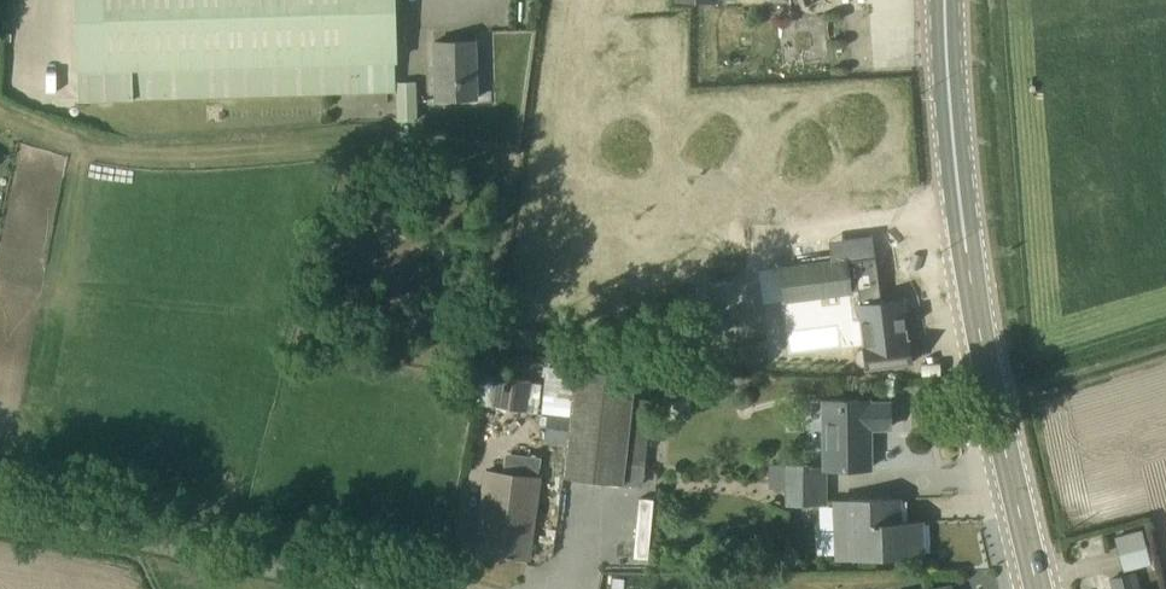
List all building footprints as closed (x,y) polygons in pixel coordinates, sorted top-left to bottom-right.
[(77,98),(357,91),(396,89),(396,60),(394,0),(75,0),(77,98)] [(436,100),(478,99),(476,42),(434,43),(436,100)] [(415,116),(415,80),(397,80),(396,116),(415,116)] [(892,368),(902,367),(904,364),(910,363),(906,341),(905,341),(902,318),(904,318),(902,299),(879,302),(873,258),(847,261),(846,257),(778,266),(782,302),(850,294),(850,290),(856,289),(863,339),(859,339),(861,349),(856,350),(854,355),(854,361),(858,366),(863,366),(863,370),(892,367),(892,368)] [(546,414),(543,442),(565,444),(562,478),(640,488),(653,378),(545,365),(539,413),(546,414)] [(479,375),(474,406),(537,415),(541,383),(495,377),(479,375)] [(868,428),(888,427),(888,404),(870,403),(869,399),(820,399),(820,467),(809,467),(808,464),(768,465),(768,488),(783,489),(784,505),(825,501),(825,498),(826,469),(868,469),(868,428)] [(503,472),(485,470),(474,553),(526,560),(540,457),(505,452),(503,472)] [(833,561),(921,559),(920,523),(898,523),(897,499),(831,501),(833,561)] [(1113,537),(1122,572),(1149,564),(1140,530),(1113,537)] [(1142,587),(1139,588),(1135,573),(1108,580),(1111,588),(1143,588),(1142,587)]
